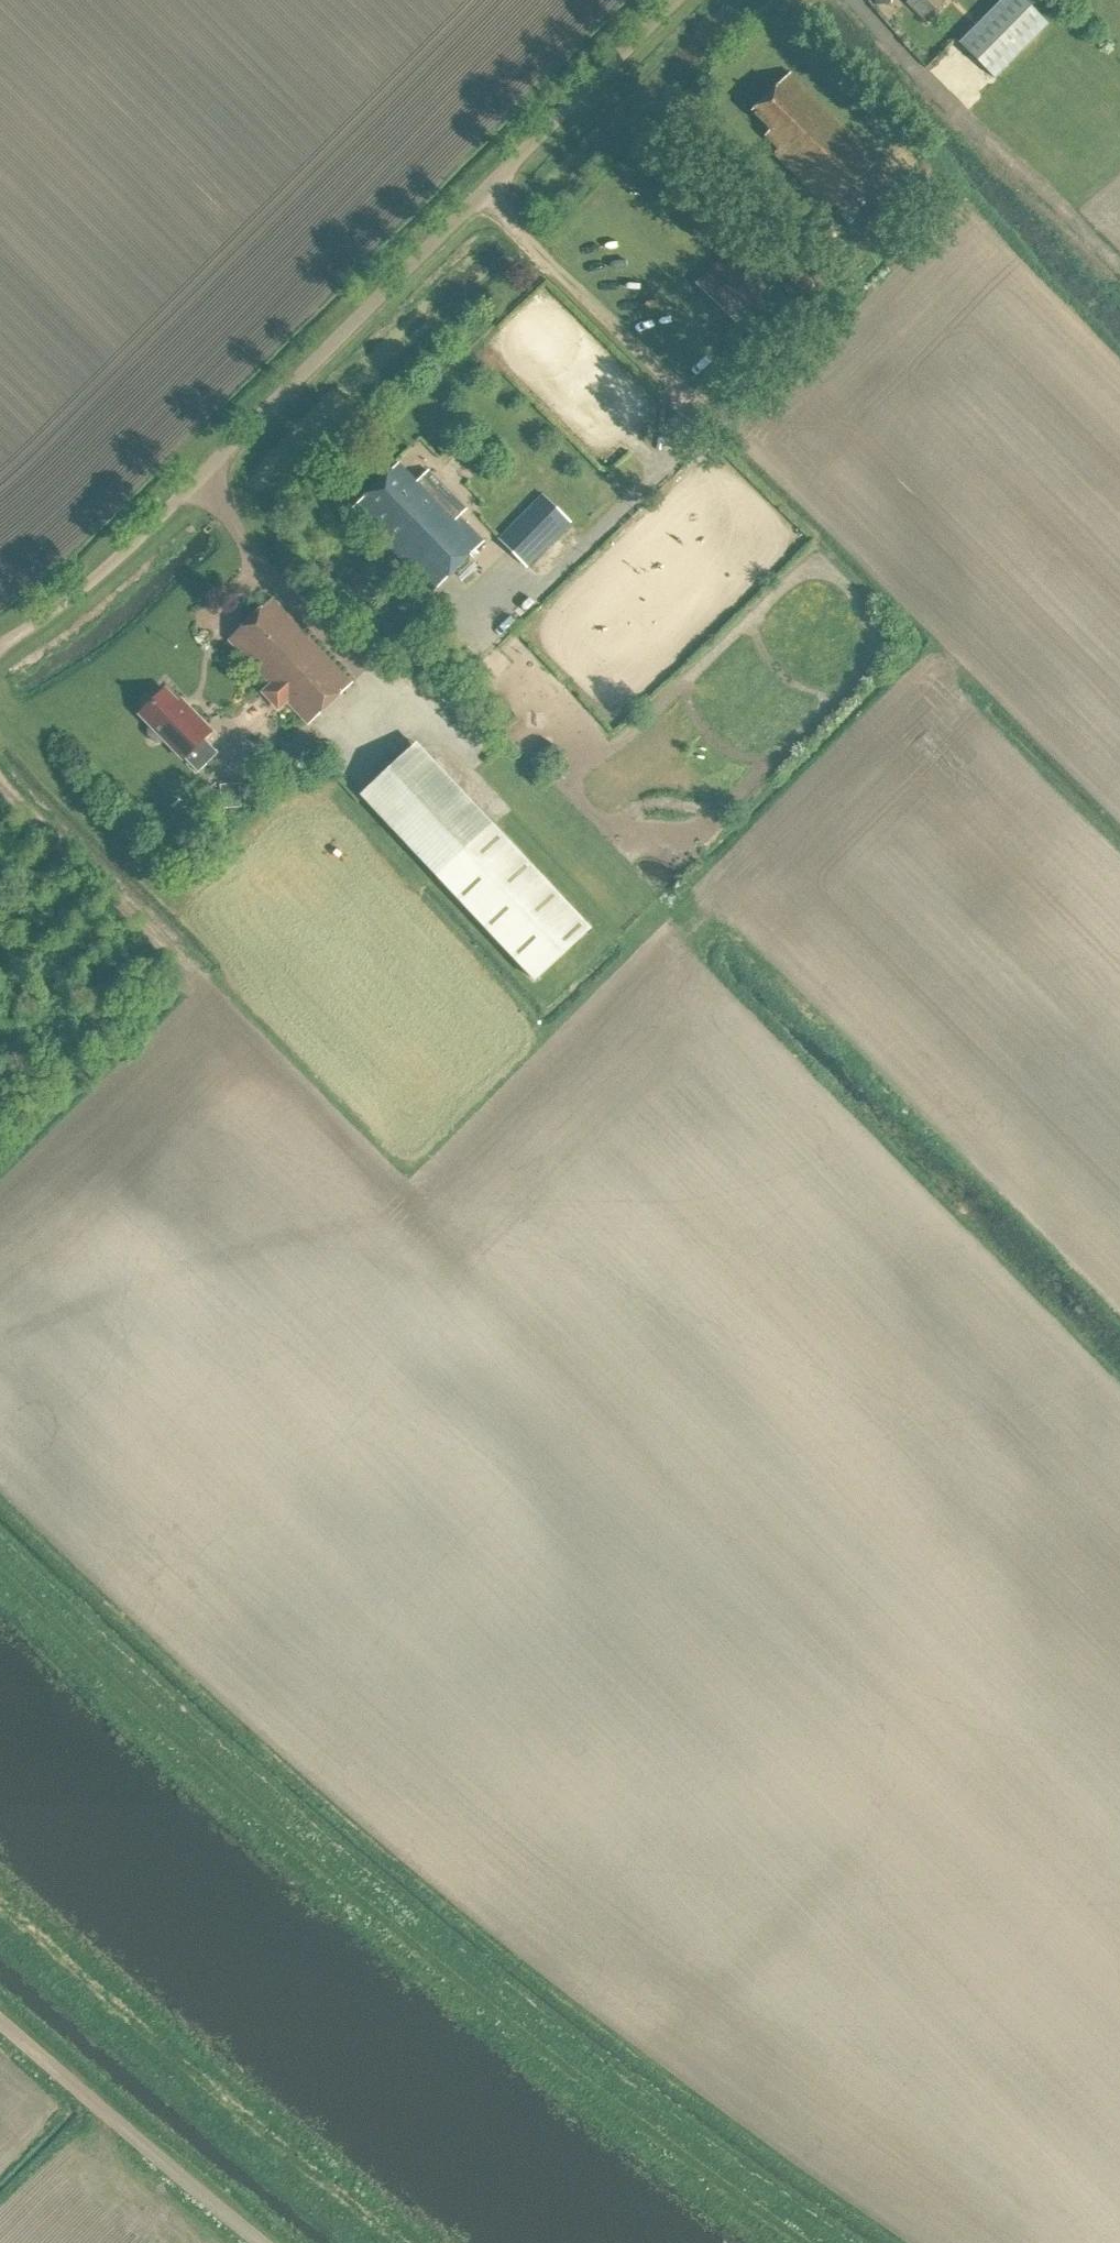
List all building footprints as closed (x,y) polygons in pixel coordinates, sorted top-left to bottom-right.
[(947,1),(946,0),(910,0),(906,4),(925,23),(947,1)] [(960,45),(994,79),(1048,25),(1023,0),(1004,0),(960,45)] [(830,210),(878,162),(790,74),(752,113),(771,131),(765,137),(779,151),(774,155),(830,210)] [(736,325),(784,277),(743,237),(696,285),(736,325)] [(433,593),(484,543),(460,518),(466,512),(428,473),(421,479),(420,478),(415,482),(398,464),(352,510),(433,593)] [(543,495),(498,540),(525,567),(571,523),(543,495)] [(308,726),(353,684),(273,600),(229,641),(308,726)] [(185,759),(199,774),(219,754),(205,739),(212,732),(188,707),(185,710),(166,690),(140,716),(150,727),(149,732),(148,736),(157,745),(162,745),(166,743),(183,761),(185,759)] [(592,930),(433,760),(376,814),(536,984),(592,930)]
